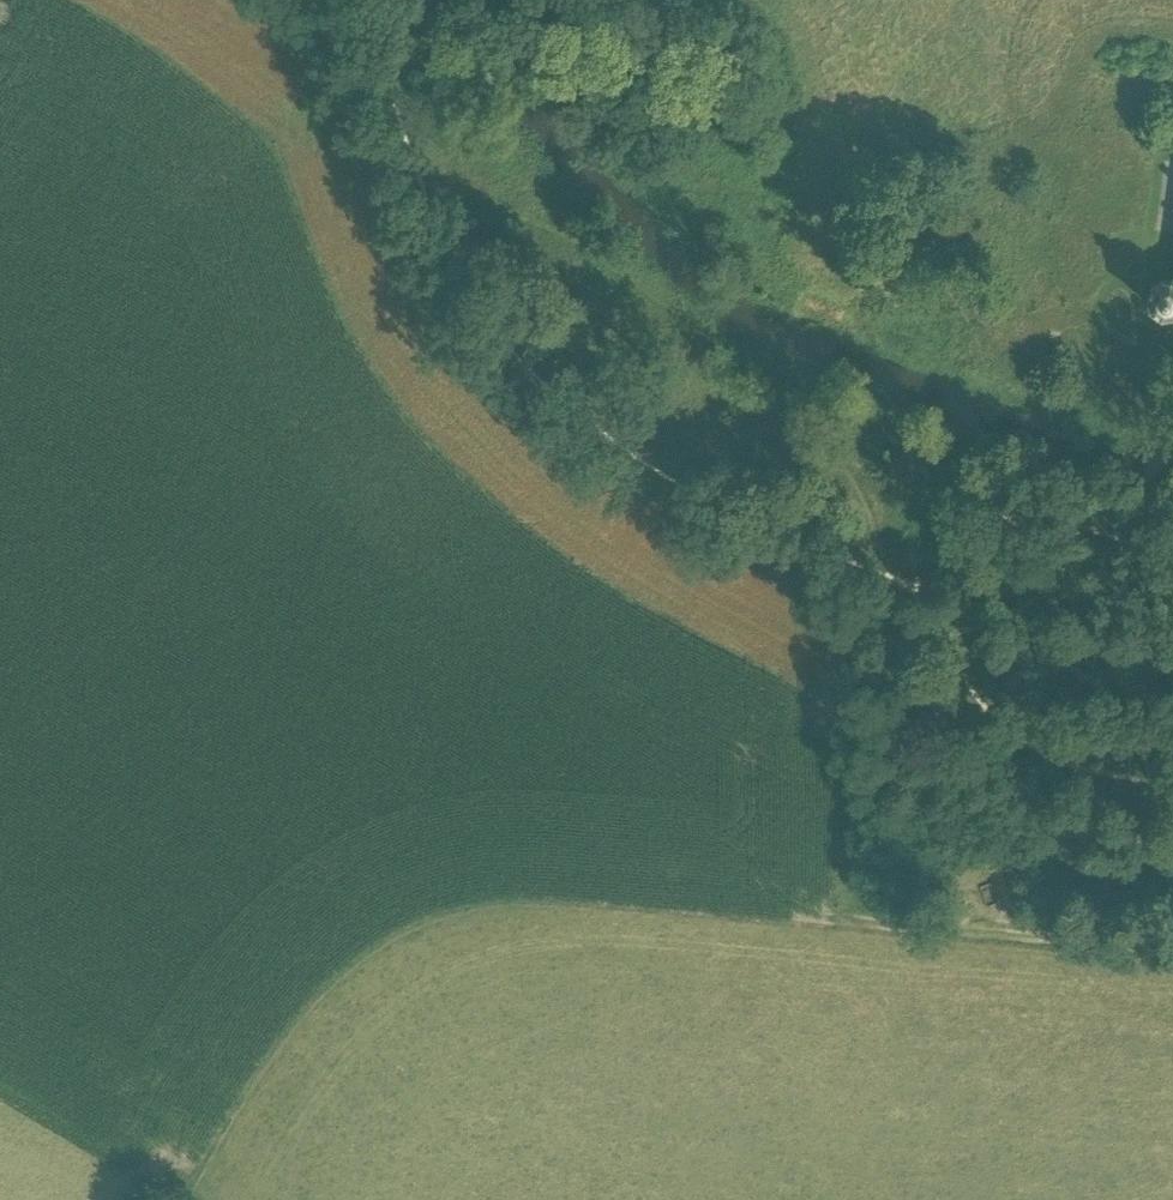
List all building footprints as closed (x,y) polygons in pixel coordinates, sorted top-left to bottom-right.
[(1171,278),(1158,280),(1149,292),(1151,306),(1162,316),(1172,314),(1172,277),(1171,278)]
